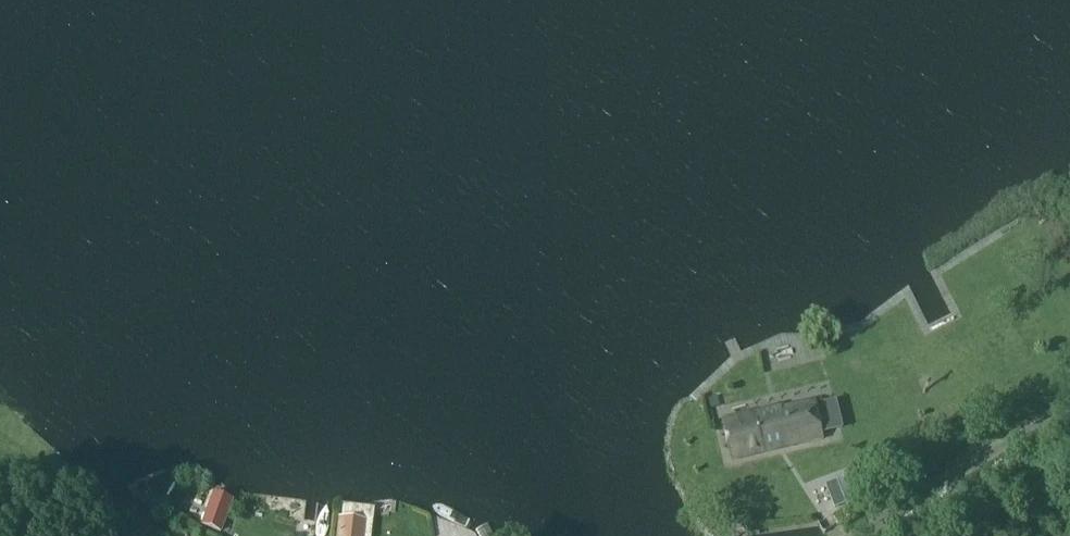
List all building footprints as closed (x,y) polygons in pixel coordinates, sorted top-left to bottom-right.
[(732,459),(824,439),(816,401),(782,409),(782,406),(752,413),(752,411),(723,417),(732,459)] [(838,480),(826,485),(835,509),(847,504),(838,480)] [(213,492),(201,525),(222,533),(234,500),(213,492)] [(368,520),(339,517),(336,535),(366,535),(368,520)]
